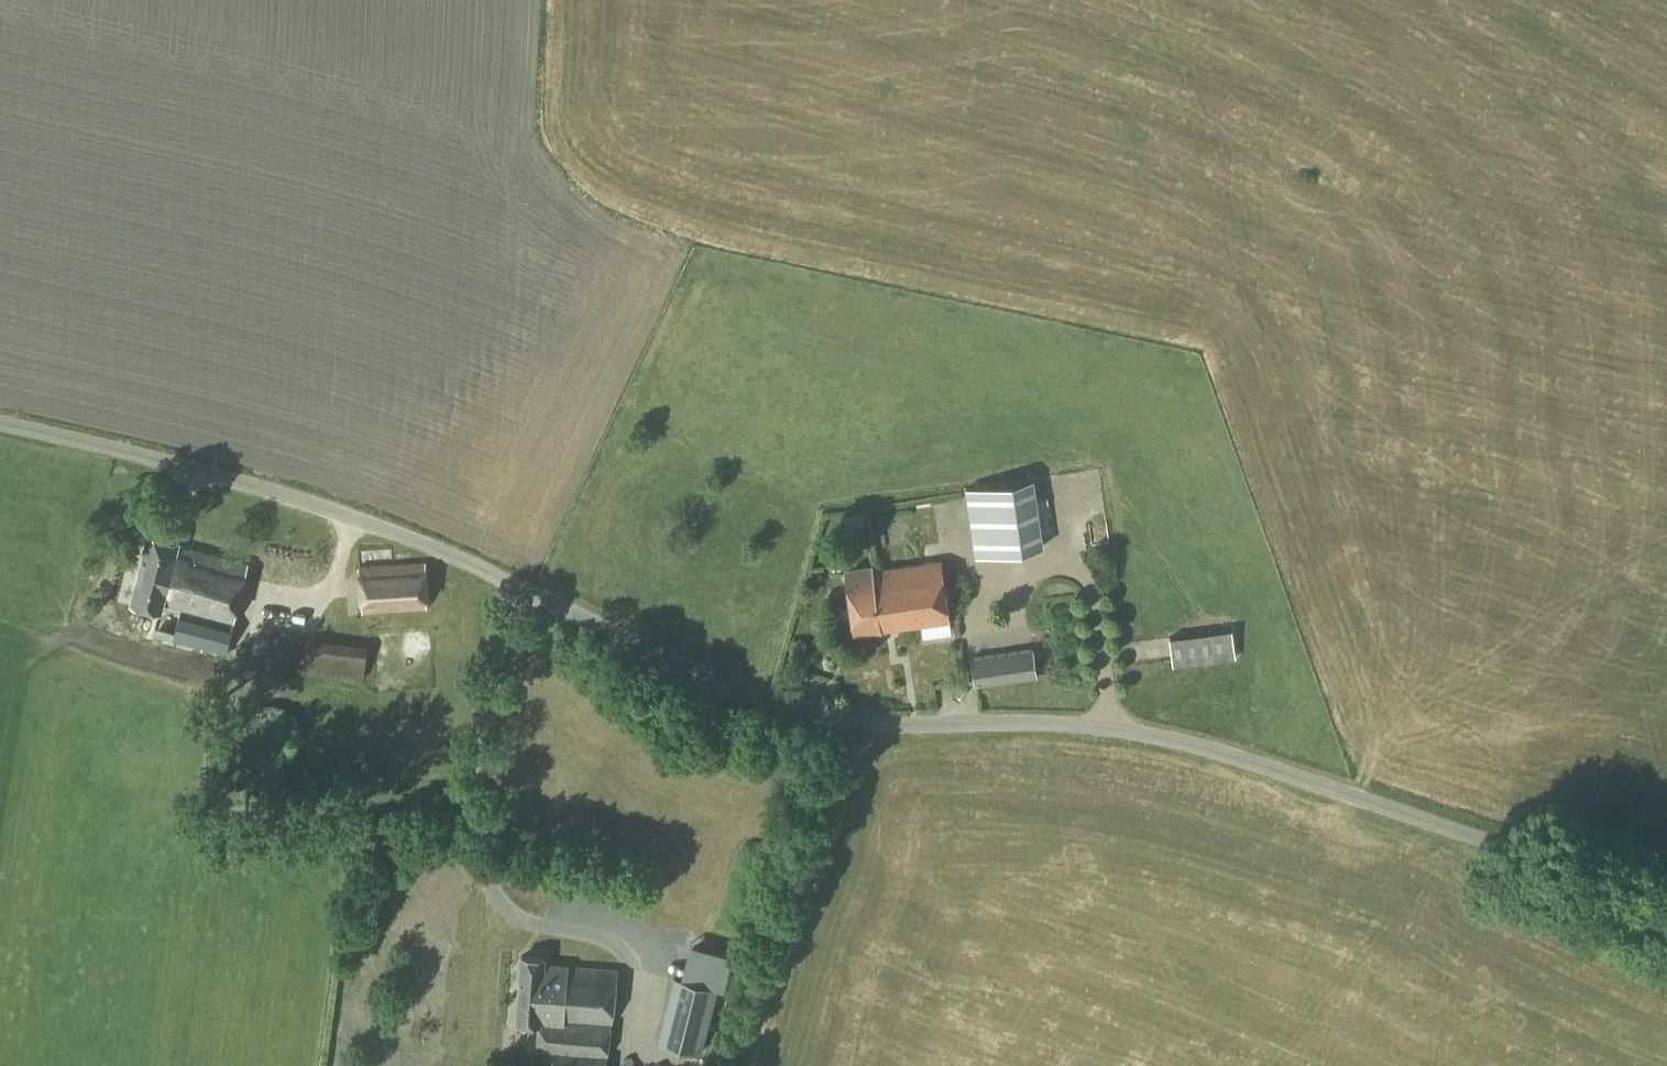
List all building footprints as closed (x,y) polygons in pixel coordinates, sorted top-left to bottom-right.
[(974,556),(1043,547),(1033,479),(965,488),(974,556)] [(862,512),(843,515),(846,534),(865,531),(862,512)] [(227,653),(248,564),(178,546),(178,543),(149,536),(133,602),(160,609),(154,635),(227,653)] [(950,621),(941,561),(873,572),(872,565),(845,569),(855,636),(950,621)] [(363,613),(425,608),(422,562),(360,567),(363,613)] [(1173,667),(1235,658),(1231,630),(1169,639),(1173,667)] [(372,678),(375,647),(280,639),(277,669),(372,678)] [(976,686),(1037,677),(1033,650),(972,658),(976,686)] [(612,972),(566,967),(566,965),(542,962),(542,956),(518,953),(515,1019),(535,1021),(533,1049),(551,1051),(549,1065),(602,1065),(612,972)] [(717,986),(673,976),(657,1040),(701,1051),(717,986)]
